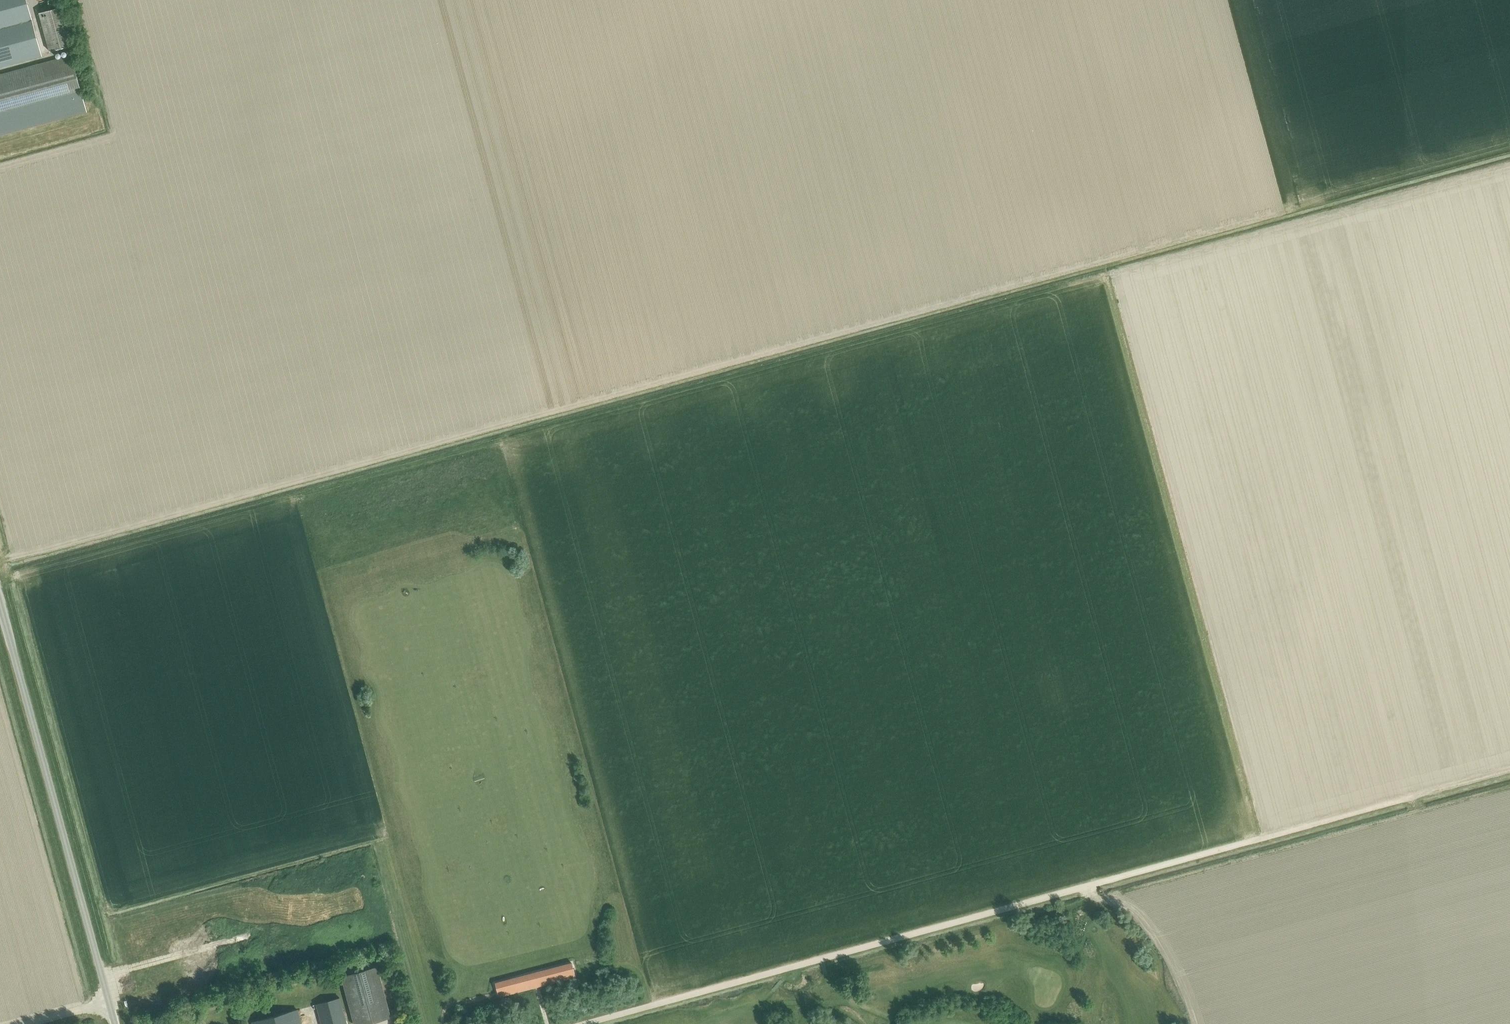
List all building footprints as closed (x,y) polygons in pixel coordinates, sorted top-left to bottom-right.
[(40,54),(25,0),(0,0),(0,65),(40,54)] [(86,110),(83,99),(81,90),(74,64),(71,56),(68,57),(57,60),(0,75),(0,134),(86,110)] [(571,962),(494,983),(497,994),(498,997),(536,987),(575,977),(571,962)] [(341,977),(354,1023),(360,1023),(390,1016),(377,967),(341,977)] [(339,998),(316,1004),(321,1023),(346,1023),(339,998)] [(297,1010),(252,1022),(253,1023),(301,1023),(297,1010)]
